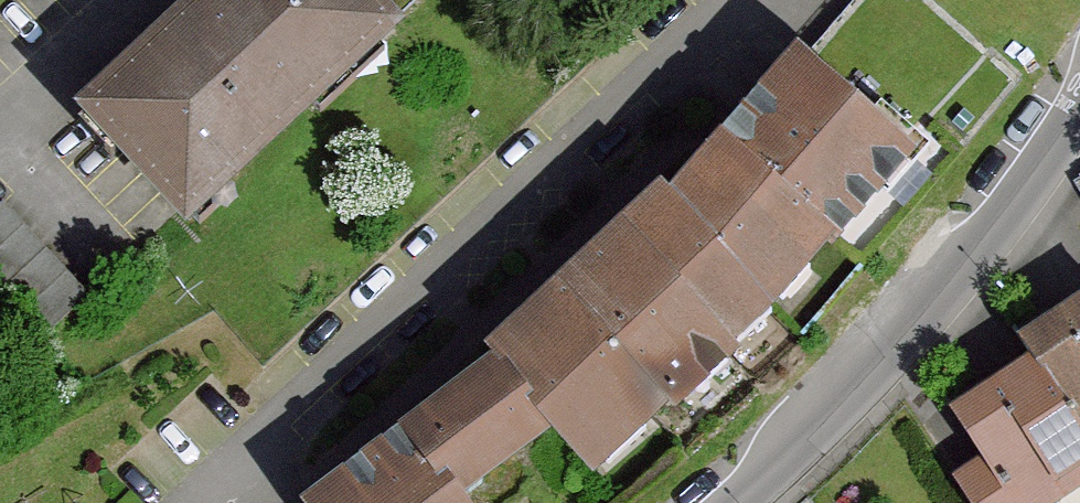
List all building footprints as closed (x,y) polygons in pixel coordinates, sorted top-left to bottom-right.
[(348,0),(183,0),(52,122),(166,243),(385,40),(348,0)] [(762,324),(892,180),(901,187),(923,163),(872,118),(859,132),(782,63),(648,211),(642,203),(464,368),(471,376),(303,502),(464,502),(534,451),(571,493),(762,324)] [(1,217),(0,218),(0,305),(42,351),(86,311),(1,217)] [(1017,353),(1028,371),(948,423),(980,473),(955,489),(964,502),(1079,502),(1079,313),(1017,353)]
